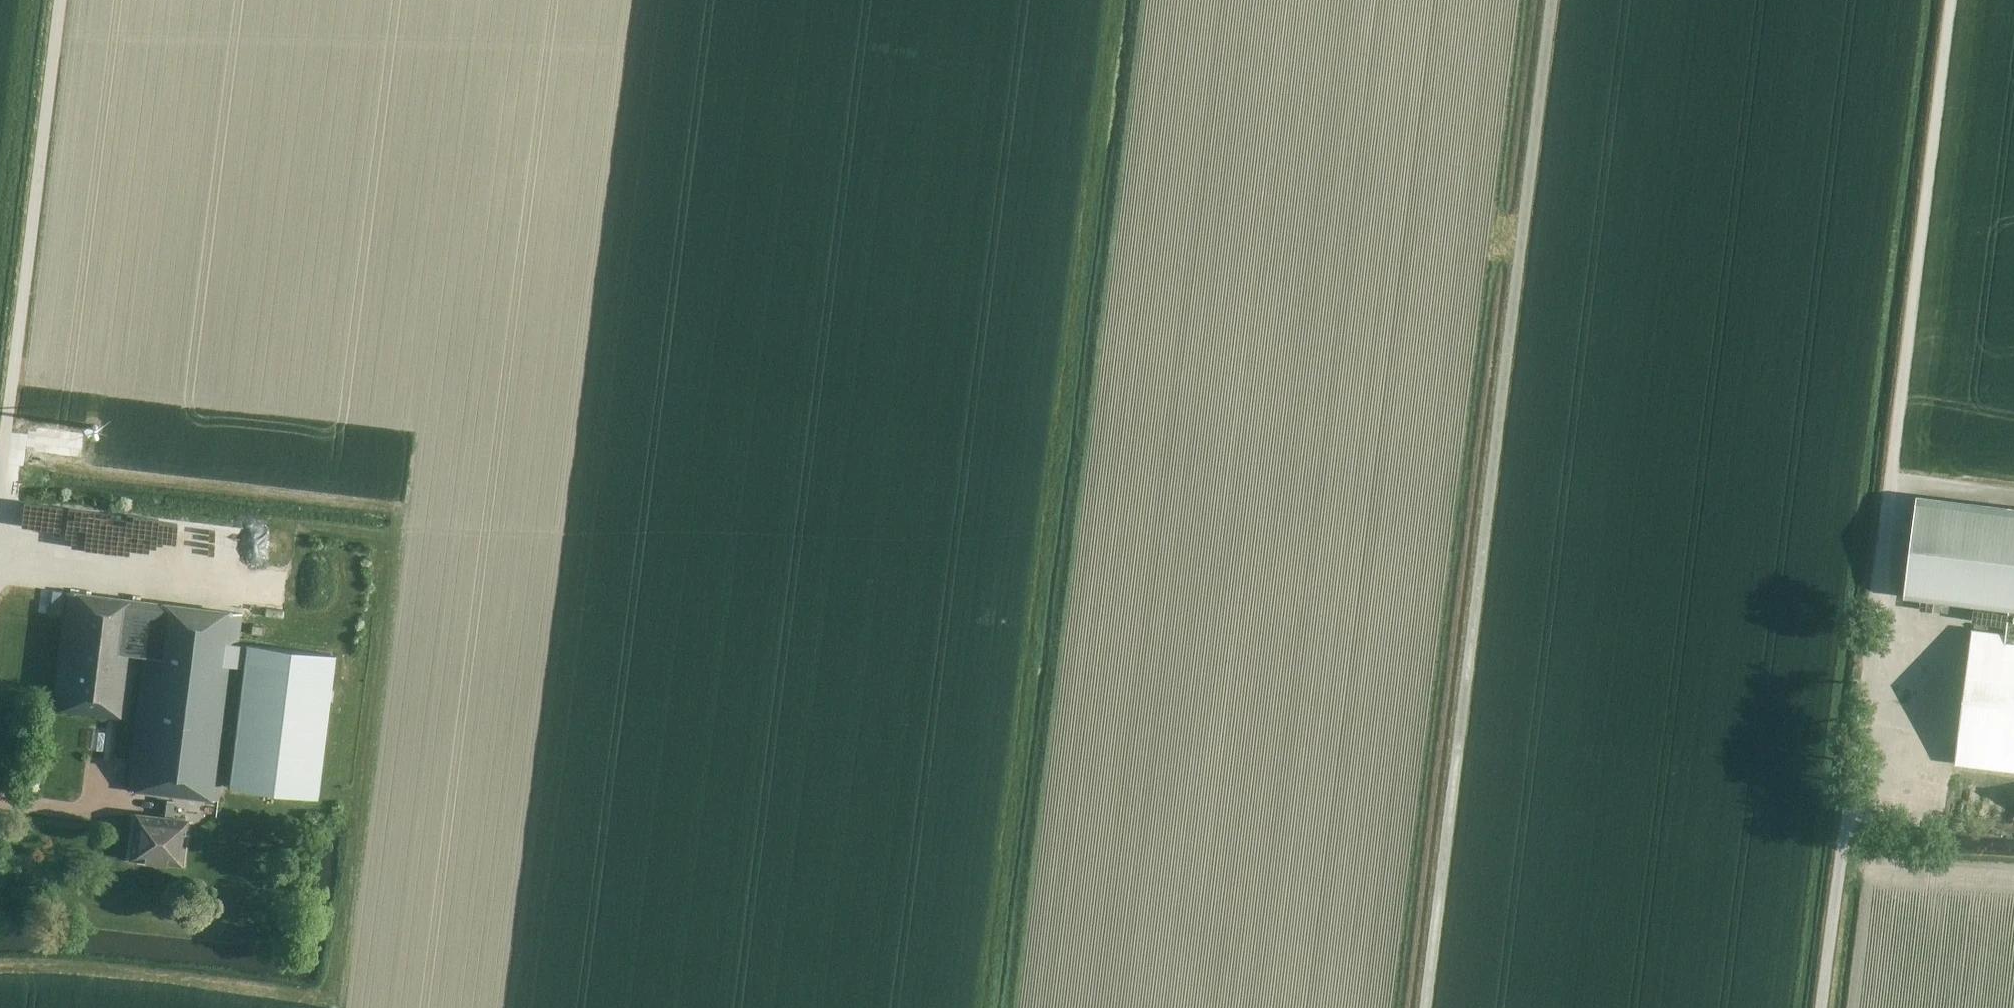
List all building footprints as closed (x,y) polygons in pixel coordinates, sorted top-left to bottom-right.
[(1917,495),(1904,597),(2009,610),(2006,632),(1970,628),(1954,763),(2013,770),(2013,507),(1917,495)] [(66,591),(53,711),(128,719),(136,653),(142,654),(127,789),(218,799),(233,665),(246,667),(231,787),(313,797),(331,653),(236,642),(239,610),(66,591)] [(1906,600),(1903,640),(1935,642),(1938,602),(1906,600)] [(262,625),(251,624),(250,633),(261,634),(262,625)] [(174,802),(163,800),(161,818),(133,814),(128,857),(181,864),(186,821),(171,819),(174,802)]
